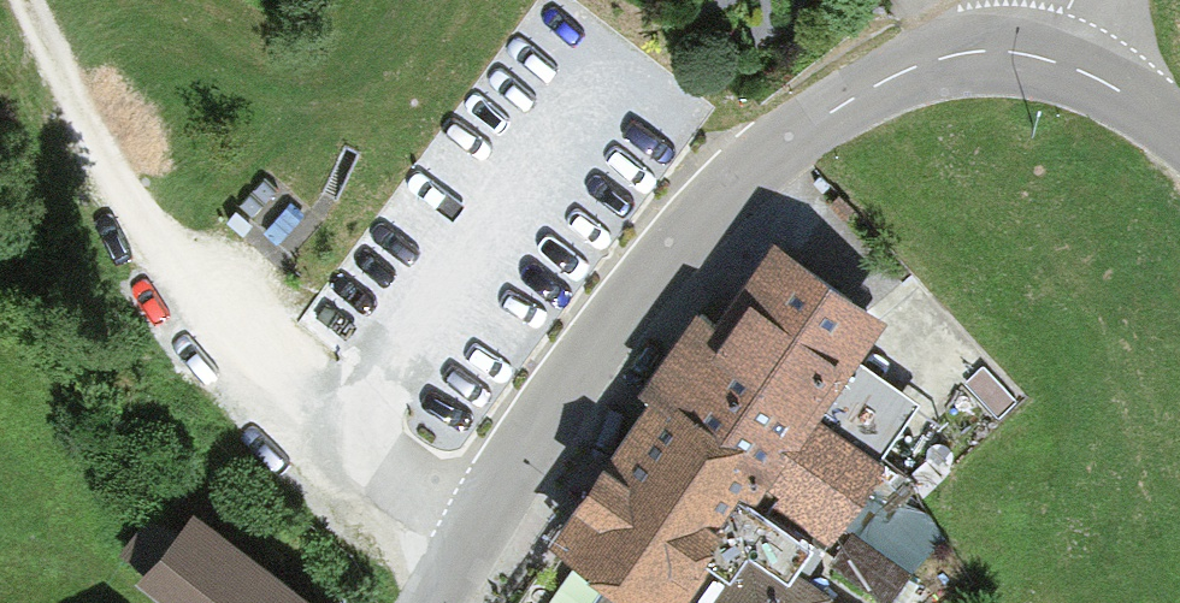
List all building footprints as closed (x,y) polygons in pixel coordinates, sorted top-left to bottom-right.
[(775,226),(716,311),(697,297),(640,380),(645,383),(550,531),(608,571),(592,594),(587,602),(822,602),(832,588),(796,562),(814,534),(894,582),(945,506),(810,417),(888,305),(775,226)] [(130,597),(139,602),(292,602),(178,526),(130,597)]
